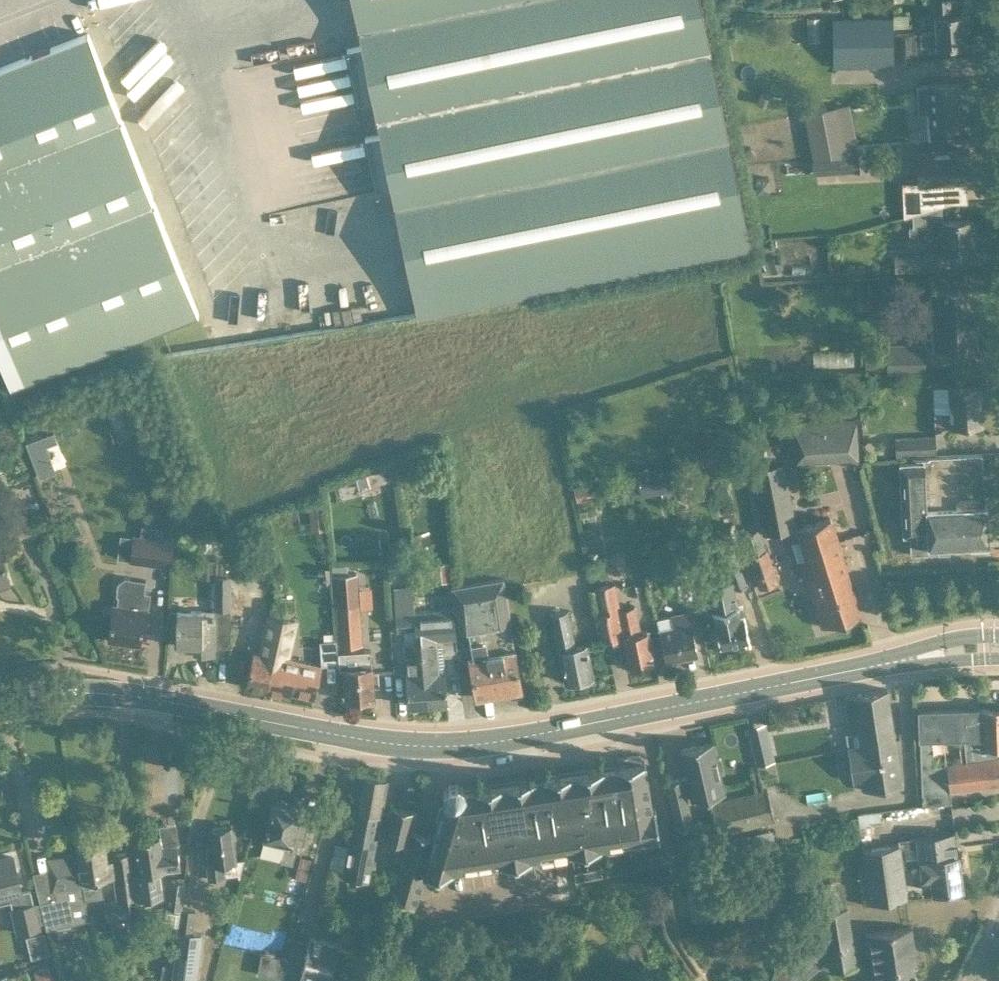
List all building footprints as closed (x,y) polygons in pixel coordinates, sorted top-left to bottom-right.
[(362,45),(347,48),(358,102),(373,99),(380,133),(365,137),(376,191),(391,188),(417,316),(751,247),(700,0),(353,0),(362,45)] [(920,33),(920,47),(944,46),(964,45),(963,30),(966,29),(966,18),(962,17),(962,14),(950,15),(949,0),(934,0),(935,17),(936,17),(937,32),(920,33)] [(894,58),(894,34),(893,19),(833,20),(833,69),(894,68),(909,67),(909,59),(917,59),(917,58),(894,58)] [(0,67),(0,357),(11,385),(197,311),(88,32),(0,67)] [(915,33),(894,34),(894,58),(917,58),(915,33)] [(966,82),(917,85),(918,111),(929,111),(930,127),(968,125),(966,82)] [(850,104),(837,107),(807,113),(816,157),(852,150),(851,144),(857,143),(850,104)] [(920,187),(912,188),(913,215),(920,212),(942,206),(943,205),(942,181),(971,179),(970,166),(972,164),(972,156),(969,154),(969,149),(917,152),(919,180),(919,182),(920,182),(920,187)] [(852,155),(811,159),(812,175),(854,171),(852,155)] [(920,212),(913,215),(914,225),(925,225),(925,241),(943,241),(943,253),(974,252),(973,238),(976,237),(976,227),(973,226),(973,219),(952,220),(943,221),(942,206),(920,212)] [(905,254),(894,254),(895,270),(905,270),(938,269),(938,253),(905,254)] [(763,260),(767,273),(782,268),(778,256),(763,260)] [(935,347),(955,346),(975,345),(974,320),(978,320),(976,289),(932,291),(935,347)] [(889,371),(924,370),(923,345),(888,345),(889,371)] [(981,384),(961,385),(949,386),(950,412),(934,413),(935,428),(983,425),(981,384)] [(794,423),(797,462),(857,457),(854,419),(794,423)] [(28,441),(41,476),(55,471),(46,445),(57,441),(54,432),(28,441)] [(896,436),(897,454),(936,451),(935,434),(896,436)] [(899,462),(902,508),(985,503),(983,453),(907,456),(908,462),(899,462)] [(753,467),(744,468),(748,492),(757,490),(765,535),(789,531),(802,570),(804,569),(816,607),(822,626),(861,613),(855,594),(830,517),(795,529),(783,463),(775,464),(753,467)] [(624,474),(626,484),(626,486),(638,484),(640,495),(662,491),(664,499),(674,497),(668,465),(624,474)] [(589,481),(574,485),(577,501),(593,498),(589,481)] [(988,503),(985,503),(902,508),(903,536),(910,536),(911,553),(950,552),(950,545),(990,543),(989,524),(991,524),(991,520),(989,521),(988,503)] [(758,534),(735,542),(750,579),(755,577),(759,587),(777,580),(758,534)] [(172,541),(133,535),(130,559),(169,564),(172,541)] [(716,627),(712,627),(715,641),(719,641),(719,643),(749,637),(745,618),(742,604),(737,605),(734,589),(746,585),(734,550),(722,554),(731,580),(707,585),(708,590),(701,591),(706,612),(713,611),(716,627)] [(10,582),(1,551),(0,551),(0,585),(10,582)] [(442,581),(452,580),(450,562),(440,563),(442,581)] [(333,565),(333,573),(348,572),(347,564),(333,565)] [(348,572),(333,573),(339,644),(363,642),(357,571),(348,572)] [(230,574),(215,574),(215,607),(216,607),(216,647),(231,647),(230,574)] [(117,606),(112,606),(108,638),(126,640),(126,641),(141,642),(142,632),(147,632),(152,592),(144,591),(146,580),(130,578),(131,577),(125,577),(117,583),(116,588),(118,588),(117,594),(118,594),(117,606)] [(476,696),(499,692),(522,688),(519,668),(515,647),(503,577),(479,581),(451,586),(457,643),(457,644),(470,642),(472,654),(469,655),(476,696)] [(412,585),(412,592),(417,592),(417,600),(420,628),(421,640),(423,673),(425,673),(428,702),(447,701),(445,671),(439,671),(433,584),(412,585)] [(613,584),(595,588),(597,597),(606,640),(620,637),(622,649),(626,648),(630,668),(642,665),(644,667),(651,666),(651,663),(654,663),(651,648),(653,648),(649,629),(640,631),(635,605),(618,609),(615,593),(613,584)] [(397,630),(404,629),(407,674),(406,674),(408,704),(428,702),(425,673),(423,673),(421,640),(420,628),(417,600),(417,592),(412,592),(412,600),(396,601),(397,614),(396,614),(397,630)] [(250,665),(246,685),(267,689),(283,616),(286,603),(272,600),(260,653),(254,651),(250,665)] [(283,616),(267,689),(287,694),(295,660),(288,659),(300,606),(286,603),(283,616)] [(559,650),(562,661),(566,681),(568,680),(572,682),(579,681),(582,677),(593,675),(587,644),(575,646),(567,608),(549,612),(557,650),(559,650)] [(177,623),(176,623),(176,644),(194,644),(194,654),(201,654),(201,655),(215,655),(215,614),(202,615),(202,610),(177,610),(177,623)] [(671,616),(657,618),(659,628),(661,641),(665,660),(697,654),(693,634),(690,616),(689,611),(671,615),(671,616)] [(337,641),(323,642),(325,662),(338,661),(337,641)] [(344,668),(345,678),(346,698),(374,696),(373,684),(378,683),(377,671),(373,671),(372,665),(371,649),(338,651),(339,669),(344,668)] [(864,790),(901,784),(887,688),(844,695),(850,734),(859,732),(861,744),(848,746),(852,777),(861,775),(864,790)] [(920,730),(921,767),(993,758),(993,757),(991,745),(998,745),(998,707),(919,710),(920,730)] [(768,740),(753,744),(757,763),(772,759),(768,740)] [(713,741),(680,748),(692,799),(725,790),(720,770),(723,770),(720,757),(717,758),(713,741)] [(410,829),(406,842),(392,890),(412,910),(424,873),(452,869),(452,867),(463,866),(464,872),(494,867),(493,861),(501,860),(501,861),(530,857),(530,855),(538,854),(539,860),(555,858),(554,852),(570,849),(570,851),(600,846),(600,845),(607,844),(608,851),(640,846),(638,839),(659,835),(655,806),(651,806),(644,760),(641,761),(640,754),(617,757),(618,760),(619,760),(619,758),(627,757),(627,763),(615,765),(615,766),(604,768),(603,767),(544,776),(544,777),(534,778),(534,777),(474,786),(474,787),(464,789),(462,787),(463,786),(462,786),(457,784),(457,783),(455,783),(450,784),(449,784),(449,785),(445,789),(444,788),(444,789),(444,790),(443,795),(442,795),(443,796),(444,800),(443,805),(440,804),(435,820),(438,820),(433,836),(410,829)] [(921,767),(922,805),(932,804),(952,801),(950,789),(998,783),(998,757),(993,757),(993,758),(921,767)] [(344,875),(359,878),(368,880),(381,813),(387,778),(362,774),(344,875)] [(682,777),(666,780),(677,827),(693,823),(682,777)] [(765,787),(730,797),(709,802),(718,833),(774,819),(765,787)] [(273,801),(268,819),(264,835),(286,840),(281,860),(293,863),(298,843),(302,844),(309,819),(298,817),(300,807),(288,805),(286,799),(279,798),(275,801),(273,801)] [(384,838),(406,842),(410,829),(417,808),(391,800),(386,826),(384,838)] [(201,837),(204,857),(204,864),(207,864),(209,878),(225,876),(225,873),(240,871),(243,859),(237,860),(234,845),(232,825),(209,828),(210,836),(201,837)] [(909,836),(898,837),(899,843),(899,844),(902,861),(902,865),(920,863),(921,873),(931,871),(931,877),(933,891),(942,890),(962,887),(958,854),(957,854),(954,831),(916,835),(909,836)] [(159,835),(134,838),(138,873),(133,874),(137,898),(164,894),(160,870),(181,868),(177,844),(161,846),(159,835)] [(78,846),(79,853),(79,852),(85,897),(103,894),(101,878),(117,876),(115,859),(107,860),(105,842),(78,846)] [(899,843),(862,848),(870,902),(906,897),(903,872),(902,865),(902,861),(899,844),(899,843)] [(115,853),(120,898),(135,896),(131,851),(115,853)] [(40,901),(47,927),(64,924),(87,920),(84,901),(84,897),(85,897),(79,852),(79,853),(47,857),(52,891),(54,890),(55,897),(40,901)] [(11,899),(13,908),(10,909),(16,934),(41,927),(35,902),(34,903),(30,889),(22,891),(13,855),(0,858),(0,902),(11,899)] [(167,907),(180,909),(181,909),(184,881),(170,880),(167,907)] [(106,901),(108,917),(111,917),(113,929),(130,926),(128,915),(132,914),(129,898),(106,901)] [(770,980),(773,980),(795,980),(801,980),(828,957),(830,969),(857,965),(847,905),(821,910),(824,930),(808,934),(796,940),(788,948),(781,954),(776,964),(773,971),(771,977),(770,980)] [(181,909),(180,909),(171,978),(195,980),(202,932),(192,930),(194,911),(181,909)] [(914,965),(917,964),(915,947),(911,926),(910,926),(892,929),(866,933),(872,971),(874,980),(916,980),(914,965)] [(31,957),(51,951),(44,930),(24,937),(31,957)] [(311,935),(306,955),(305,957),(310,958),(307,972),(330,978),(333,964),(334,964),(339,943),(311,935)] [(261,951),(257,971),(282,976),(287,957),(261,951)] [(38,980),(57,980),(53,962),(34,966),(38,980)]
